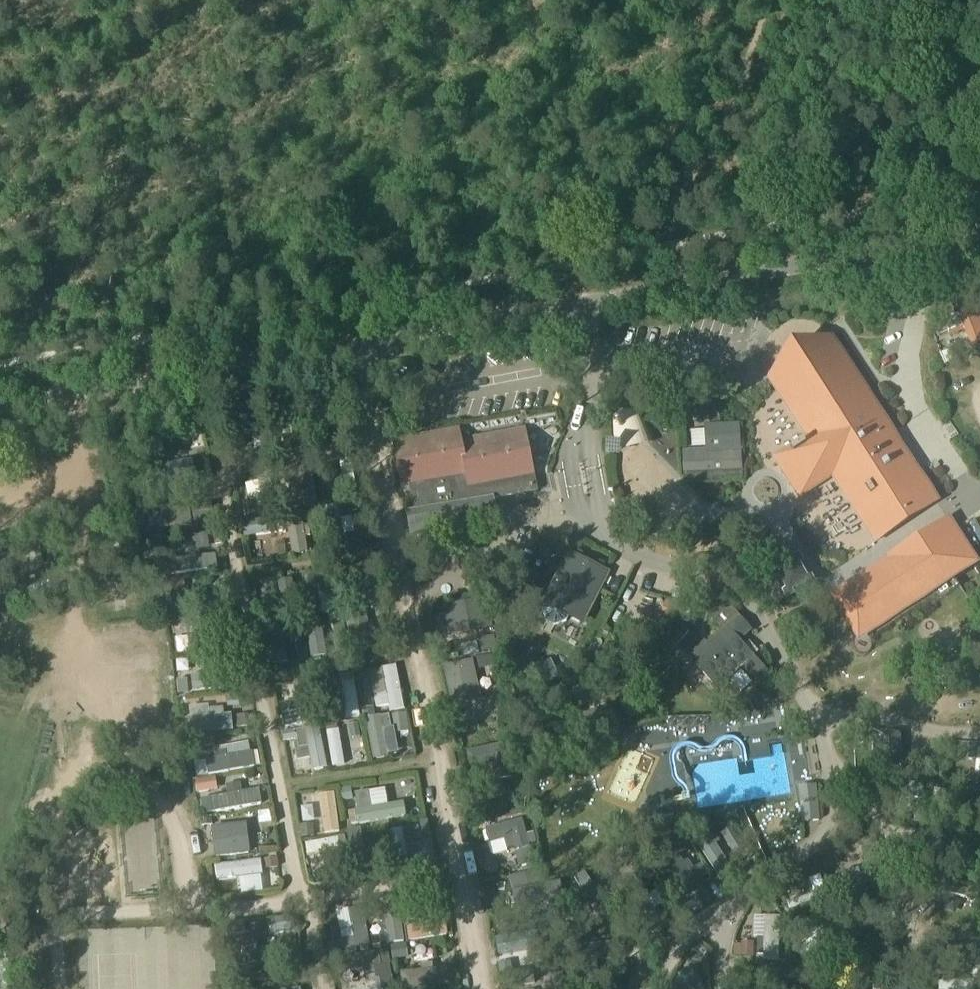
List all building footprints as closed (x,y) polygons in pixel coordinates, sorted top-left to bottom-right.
[(959,313),(963,325),(965,331),(972,349),(979,346),(979,329),(973,310),(972,308),(959,313)] [(775,374),(766,379),(808,442),(803,445),(791,452),(792,453),(777,463),(799,496),(829,476),(874,545),(883,539),(938,503),(830,338),(775,374)] [(622,446),(646,440),(638,408),(613,414),(622,446)] [(684,481),(742,479),(739,423),(705,425),(706,450),(682,451),(684,481)] [(460,432),(392,445),(402,494),(412,492),(417,515),(406,517),(411,540),(498,523),(494,501),(537,493),(525,430),(462,443),(460,432)] [(690,447),(703,447),(702,430),(690,431),(690,447)] [(602,432),(601,448),(616,449),(616,432),(602,432)] [(151,472),(147,473),(150,487),(191,480),(189,466),(163,470),(151,472)] [(271,479),(259,482),(262,497),(267,517),(279,514),(271,479)] [(811,503),(822,520),(837,509),(826,492),(811,503)] [(158,511),(160,530),(214,523),(212,504),(158,511)] [(337,507),(325,509),(333,550),(345,548),(337,507)] [(301,515),(285,518),(292,556),(308,553),(305,538),(303,527),(301,515)] [(827,596),(858,643),(979,563),(949,516),(827,596)] [(280,519),(243,525),(245,539),(283,533),(280,519)] [(844,523),(831,536),(845,551),(858,538),(844,523)] [(187,549),(202,545),(199,532),(183,536),(187,549)] [(788,545),(766,557),(773,568),(777,576),(785,590),(788,596),(793,593),(807,585),(810,583),(807,578),(799,564),(794,556),(788,545)] [(584,627),(610,572),(567,552),(541,606),(584,627)] [(216,556),(168,562),(170,576),(218,570),(216,556)] [(331,572),(316,574),(317,581),(319,594),(322,611),(336,609),(331,572)] [(258,582),(264,593),(276,587),(270,576),(258,582)] [(291,580),(279,582),(282,603),(284,617),(297,616),(291,580)] [(186,596),(181,597),(184,615),(222,609),(220,591),(202,594),(186,596)] [(485,599),(444,606),(446,619),(470,614),(473,631),(490,628),(485,599)] [(718,691),(743,669),(758,687),(770,676),(754,659),(739,642),(751,632),(726,603),(710,617),(722,631),(707,645),(705,642),(688,657),(718,691)] [(320,617),(304,619),(311,659),(327,656),(320,617)] [(678,625),(672,646),(684,649),(690,629),(678,625)] [(282,627),(266,630),(272,665),(288,662),(282,627)] [(200,636),(187,638),(190,653),(228,648),(226,632),(213,634),(200,636)] [(493,636),(478,639),(480,652),(495,649),(493,636)] [(174,654),(187,653),(186,640),(173,641),(174,654)] [(95,659),(104,678),(114,674),(105,655),(95,659)] [(470,660),(442,667),(451,706),(479,700),(470,660)] [(537,686),(558,677),(550,660),(530,669),(537,686)] [(189,661),(176,663),(178,676),(191,674),(189,661)] [(396,667),(381,670),(386,694),(388,706),(390,713),(404,711),(396,667)] [(353,675),(340,677),(347,721),(360,719),(353,675)] [(198,681),(191,682),(193,694),(235,688),(233,676),(210,679),(198,681)] [(301,709),(283,713),(285,728),(320,721),(313,680),(295,683),(301,709)] [(406,714),(391,717),(393,732),(408,730),(406,714)] [(381,715),(366,718),(374,759),(389,756),(388,754),(383,729),(381,716),(381,715)] [(210,718),(189,720),(190,735),(233,732),(232,716),(224,717),(210,718)] [(318,728),(305,730),(308,748),(310,759),(312,771),(326,769),(318,728)] [(339,731),(327,733),(332,768),(345,766),(339,731)] [(502,745),(466,753),(470,769),(492,764),(495,780),(510,776),(502,745)] [(967,761),(976,762),(979,762),(979,747),(969,746),(967,761)] [(351,752),(353,766),(365,764),(363,750),(351,752)] [(215,759),(206,761),(206,762),(208,776),(255,768),(252,752),(251,753),(226,757),(215,759)] [(209,792),(207,778),(196,780),(198,794),(209,792)] [(397,783),(398,795),(415,793),(414,782),(397,783)] [(815,786),(799,788),(802,823),(819,822),(815,786)] [(500,808),(515,804),(512,787),(497,790),(500,808)] [(227,796),(212,799),(214,813),(262,805),(259,790),(242,793),(227,796)] [(335,794),(321,795),(324,834),(339,833),(335,794)] [(357,811),(355,812),(357,825),(357,826),(406,818),(404,803),(386,806),(372,809),(357,811)] [(272,826),(271,811),(255,812),(256,827),(272,826)] [(696,838),(708,830),(699,818),(688,825),(696,838)] [(522,820),(486,829),(489,845),(503,842),(505,850),(527,845),(522,820)] [(246,824),(212,828),(215,858),(249,854),(246,824)] [(730,825),(719,832),(734,855),(745,847),(730,825)] [(360,829),(346,832),(353,872),(367,869),(360,829)] [(401,830),(388,833),(395,870),(409,867),(405,847),(401,830)] [(367,850),(379,848),(377,834),(366,835),(367,850)] [(708,834),(696,843),(722,882),(734,873),(715,844),(709,836),(708,834)] [(339,839),(306,845),(308,856),(341,850),(339,839)] [(529,851),(515,854),(518,866),(532,863),(529,851)] [(678,901),(700,886),(689,870),(692,868),(688,861),(683,864),(677,855),(657,870),(678,901)] [(260,862),(214,867),(216,882),(238,879),(260,877),(262,876),(260,862)] [(512,891),(529,887),(526,873),(509,877),(512,891)] [(934,891),(976,902),(979,887),(979,886),(938,876),(934,891)] [(602,880),(573,898),(581,911),(595,903),(606,921),(622,912),(602,880)] [(559,882),(511,892),(514,909),(562,899),(559,882)] [(826,892),(788,904),(791,915),(830,903),(826,892)] [(397,898),(382,900),(385,921),(388,943),(388,944),(403,942),(397,898)] [(361,907),(348,909),(354,937),(356,949),(369,946),(361,907)] [(764,955),(763,961),(778,961),(779,918),(764,917),(764,939),(764,955)] [(817,953),(817,961),(830,962),(831,917),(817,917),(817,922),(817,953)] [(421,925),(406,927),(408,941),(447,935),(445,921),(421,925)] [(535,934),(495,941),(497,955),(538,948),(535,934)] [(734,946),(734,956),(753,956),(753,945),(741,945),(741,946),(734,946)] [(386,952),(339,961),(342,976),(373,970),(389,967),(386,952)] [(5,962),(0,963),(0,988),(13,988),(7,961),(5,962)] [(545,965),(547,978),(549,988),(564,988),(559,962),(545,965)] [(248,983),(262,982),(261,968),(247,969),(248,983)] [(400,973),(402,988),(414,988),(448,986),(446,968),(433,970),(421,971),(400,973)] [(678,975),(679,977),(685,988),(701,988),(690,968),(678,975)]
